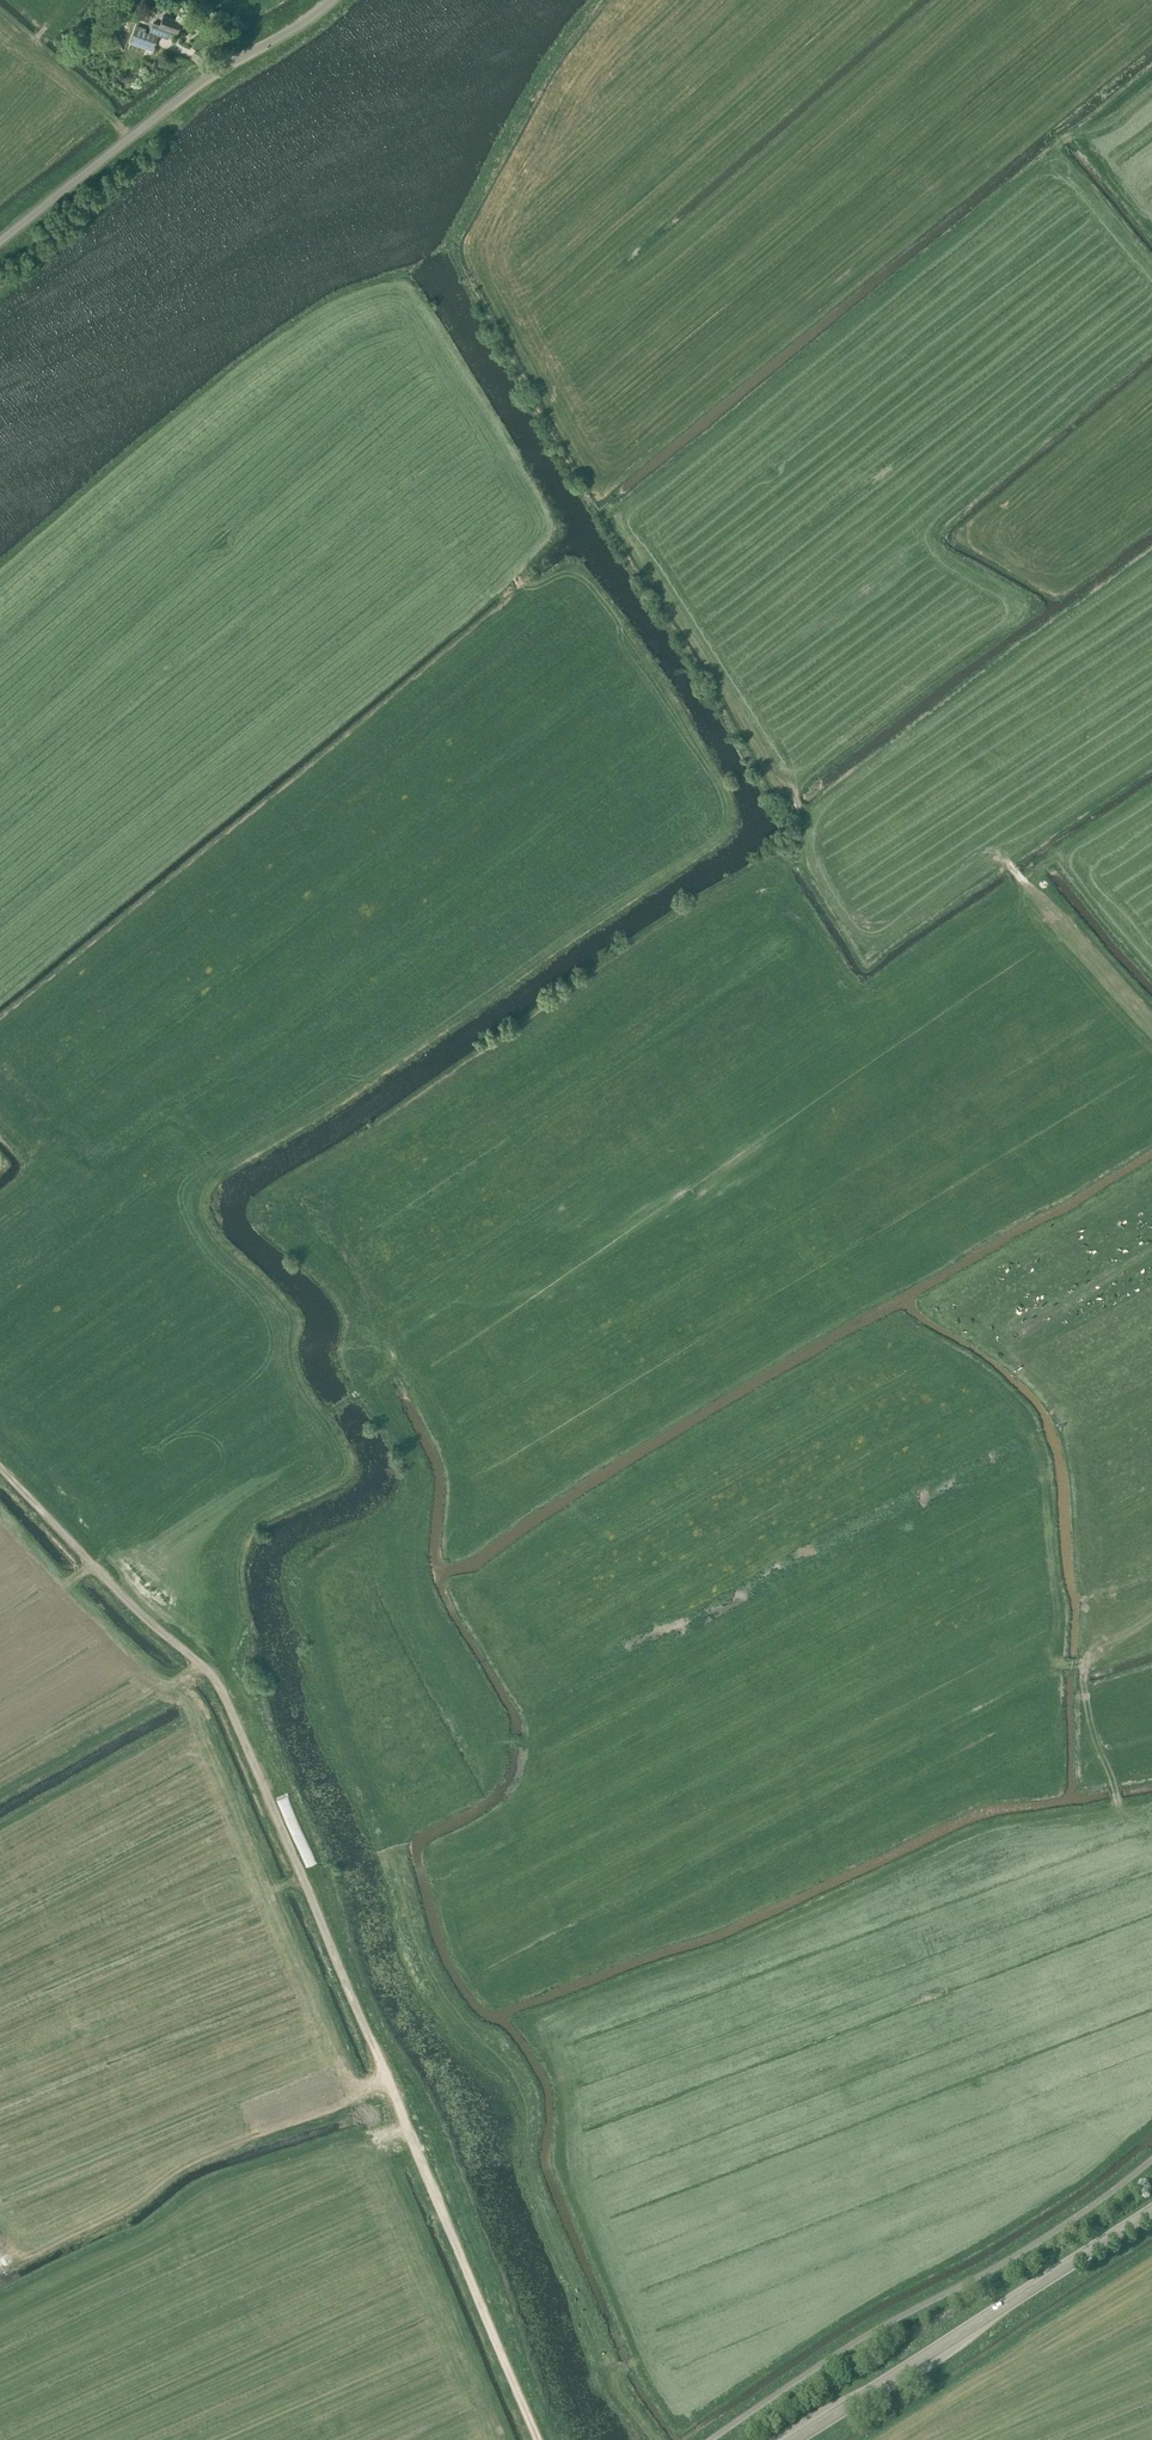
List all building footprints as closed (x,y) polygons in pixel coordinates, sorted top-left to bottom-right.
[(176,33),(180,22),(170,19),(171,18),(163,16),(159,25),(153,23),(149,32),(166,38),(168,30),(176,33)] [(153,47),(157,37),(145,32),(146,29),(137,25),(132,39),(153,47)]
